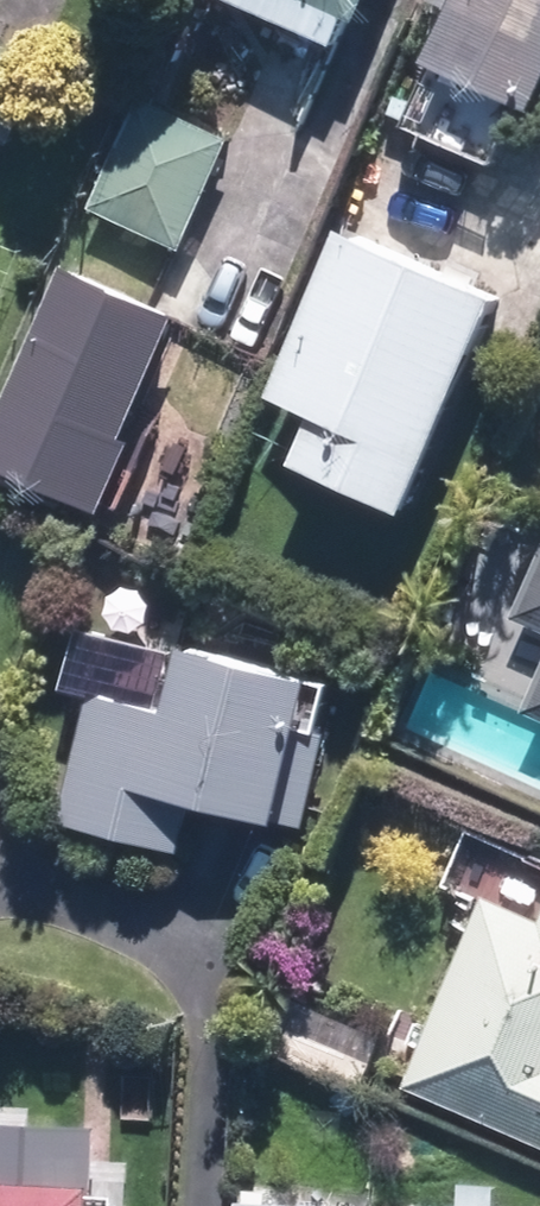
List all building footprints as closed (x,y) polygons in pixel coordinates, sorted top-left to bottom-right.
[(333,47),(345,19),(357,24),(367,0),(222,0),(333,47)] [(419,65),(427,69),(399,129),(407,133),(393,162),(453,190),(467,161),(492,173),(539,71),(539,0),(449,0),(419,65)] [(9,145),(45,60),(0,41),(0,141),(9,145)] [(232,135),(137,93),(84,211),(179,254),(232,135)] [(332,226),(259,397),(300,415),(280,463),(397,513),(491,294),(332,226)] [(60,269),(0,407),(0,473),(96,515),(181,322),(60,269)] [(516,619),(539,628),(539,558),(516,619)] [(63,692),(84,698),(52,821),(180,854),(192,808),(302,837),(326,742),(316,739),(329,688),(103,628),(101,636),(79,630),(63,692)] [(539,731),(539,669),(518,722),(539,731)] [(479,904),(396,1095),(539,1158),(539,859),(505,843),(465,826),(439,886),(479,904)] [(280,986),(255,1040),(363,1091),(388,1037),(280,986)] [(99,1118),(0,1112),(0,1205),(118,1205),(119,1191),(95,1189),(99,1118)]
